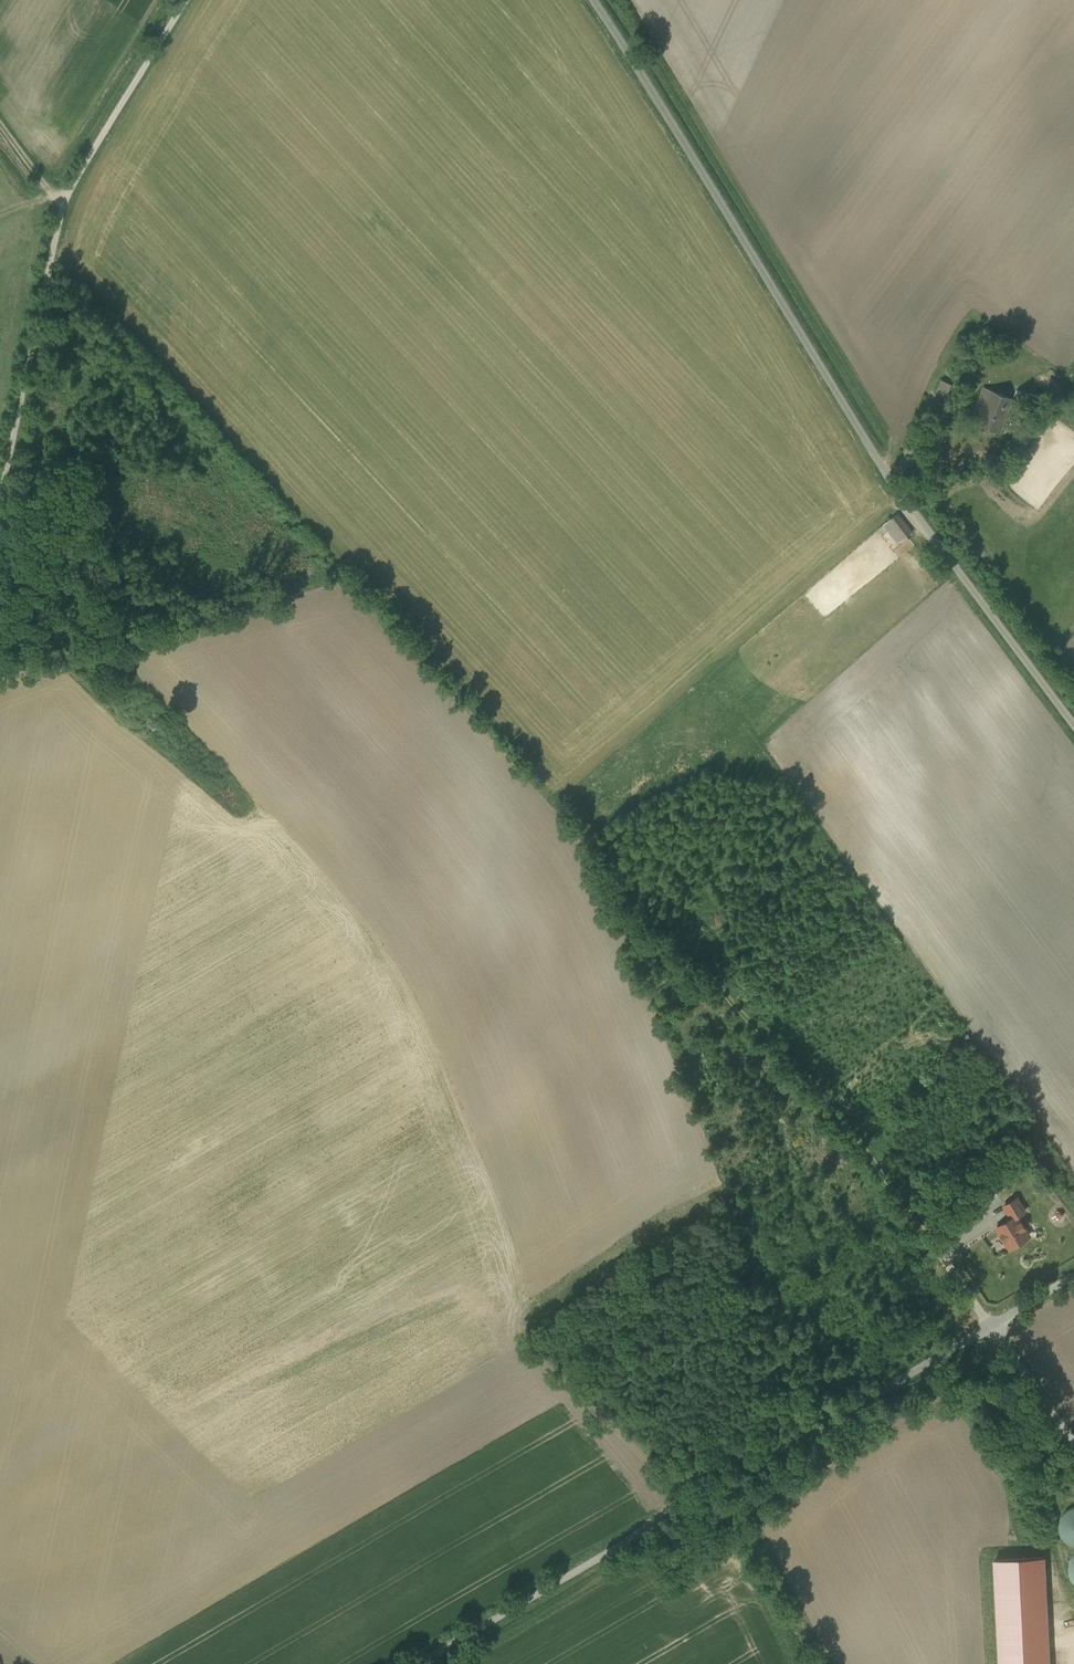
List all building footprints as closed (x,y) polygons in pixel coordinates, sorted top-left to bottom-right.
[(943,378),(935,395),(946,400),(954,383),(943,378)] [(1013,398),(990,389),(977,423),(1001,432),(1008,412),(1013,398)] [(1029,395),(1016,390),(1013,398),(1008,412),(1033,421),(1042,398),(1029,393),(1029,395)] [(911,533),(899,514),(891,518),(892,519),(904,538),(911,533)] [(1018,1195),(1002,1205),(1010,1217),(1014,1214),(1016,1218),(1018,1217),(1027,1211),(1018,1195)] [(1010,1217),(995,1226),(1009,1248),(1029,1235),(1018,1217),(1016,1218),(1014,1214),(1010,1217)] [(1066,1505),(1061,1537),(1073,1539),(1073,1507),(1066,1505)]
